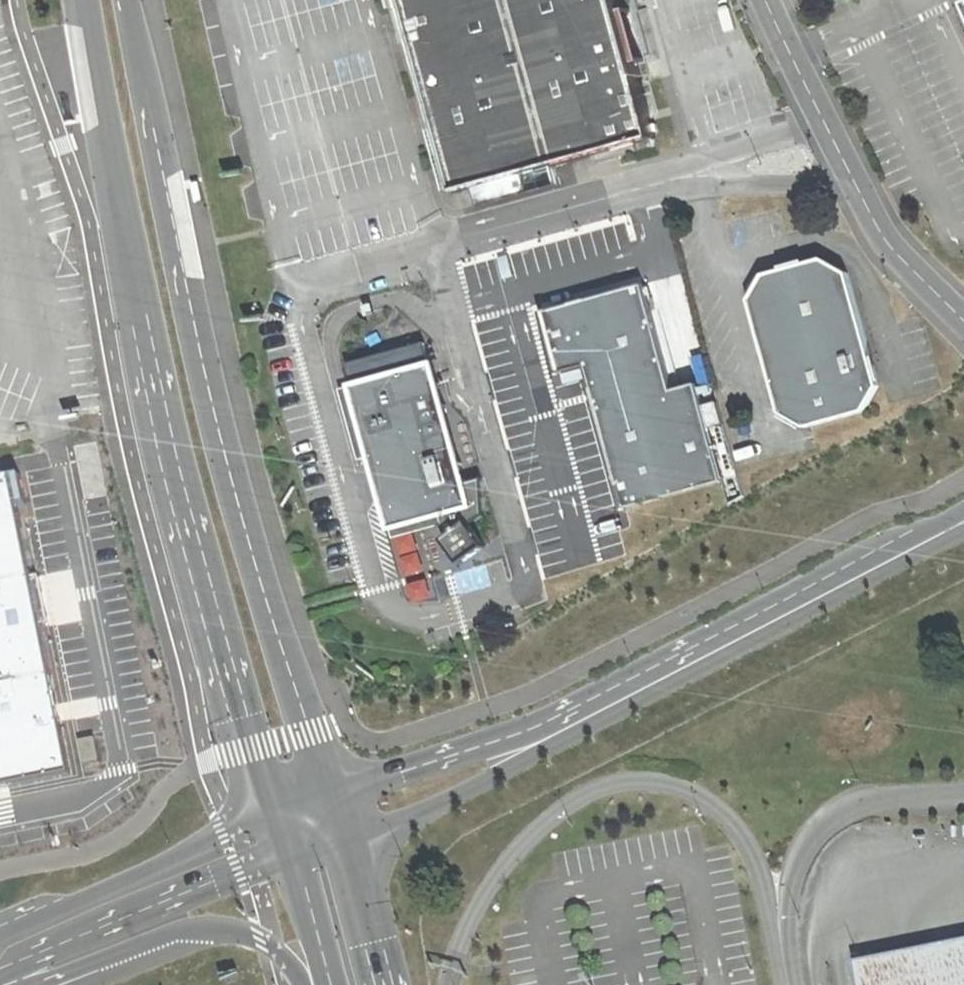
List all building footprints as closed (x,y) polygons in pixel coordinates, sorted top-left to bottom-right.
[(456,186),(650,134),(614,0),(406,0),(456,186)] [(81,114),(85,114),(83,93),(74,94),(76,110),(77,115),(81,114)] [(195,174),(191,174),(196,195),(204,194),(200,178),(199,173),(195,174)] [(786,414),(813,429),(871,410),(883,384),(867,324),(852,271),(830,257),(768,274),(754,296),(786,414)] [(728,482),(706,408),(688,413),(683,399),(649,283),(606,296),(550,312),(567,371),(587,365),(630,511),(728,482)] [(405,379),(435,370),(429,348),(398,356),(405,379)] [(349,370),(357,393),(386,384),(377,362),(349,370)] [(450,414),(435,370),(405,379),(386,384),(357,393),(388,502),(369,535),(415,558),(439,520),(443,519),(449,543),(467,569),(492,551),(475,527),(472,486),(450,414)] [(702,393),(683,399),(688,413),(706,408),(702,393)] [(14,475),(4,477),(11,508),(21,506),(18,492),(14,475)] [(67,781),(35,630),(25,578),(11,508),(4,477),(0,478),(0,795),(67,781)] [(472,486),(475,527),(487,519),(484,483),(472,486)] [(34,576),(25,578),(35,630),(44,628),(39,603),(34,576)] [(867,984),(963,984),(963,940),(862,960),(867,984)]
